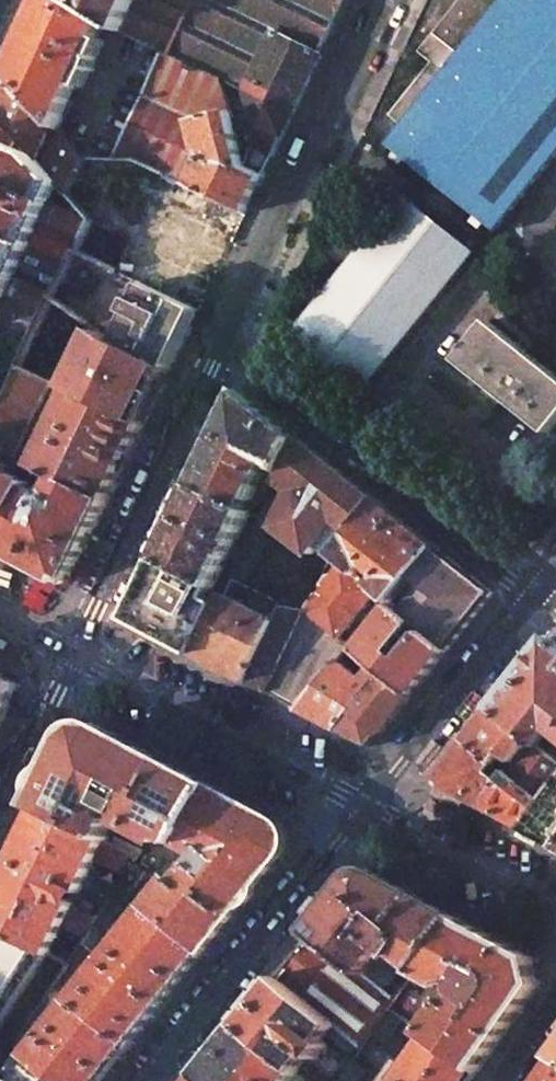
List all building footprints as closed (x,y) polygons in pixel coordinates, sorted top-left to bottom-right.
[(12,75),(56,126),(59,130),(87,69),(94,72),(100,59),(113,65),(128,34),(75,0),(46,0),(12,75)] [(128,34),(166,52),(171,56),(197,0),(75,0),(128,34)] [(171,56),(224,80),(248,91),(276,32),(322,55),(348,0),(197,0),(171,56)] [(418,51),(432,62),(389,115),(403,126),(388,144),(434,182),(497,232),(555,157),(555,0),(459,0),(418,51)] [(269,150),(275,153),(322,55),(276,32),(248,91),(269,150)] [(166,52),(117,159),(137,160),(247,211),(265,175),(246,166),(224,80),(171,56),(166,52)] [(0,102),(0,116),(38,164),(56,126),(12,75),(0,102)] [(69,268),(77,251),(88,226),(66,199),(43,169),(38,164),(0,116),(0,235),(69,268)] [(60,131),(43,169),(66,199),(85,159),(60,131)] [(118,271),(145,283),(200,310),(247,211),(137,160),(117,159),(85,159),(66,199),(88,226),(77,251),(118,271)] [(290,324),(364,385),(476,248),(402,188),(290,324)] [(7,332),(33,345),(69,268),(0,235),(0,329),(7,332)] [(131,314),(118,342),(172,369),(200,310),(145,283),(138,300),(135,299),(129,312),(131,314)] [(457,361),(549,434),(555,425),(555,374),(489,321),(457,361)] [(101,331),(72,391),(144,426),(172,369),(118,342),(101,331)] [(0,418),(0,447),(18,456),(53,382),(23,368),(0,418)] [(240,389),(194,485),(250,512),(272,466),(286,473),(303,440),(240,389)] [(37,465),(40,467),(52,472),(58,476),(109,501),(144,426),(72,391),(37,465)] [(378,500),(303,440),(286,473),(283,480),(298,494),(282,527),(315,554),(322,545),(334,555),(378,500)] [(31,485),(32,483),(10,471),(18,456),(0,447),(0,547),(31,485)] [(52,472),(40,467),(37,474),(43,477),(44,476),(49,478),(52,472)] [(0,547),(0,550),(62,582),(71,579),(96,527),(109,501),(58,476),(51,490),(54,498),(48,501),(46,493),(31,485),(0,547)] [(194,485),(159,559),(215,588),(229,560),(241,565),(250,546),(238,541),(252,513),(250,512),(194,485)] [(437,547),(378,500),(334,555),(343,562),(359,576),(366,567),(379,578),(372,587),(378,592),(391,602),(417,571),(437,547)] [(493,592),(437,547),(417,571),(430,583),(404,613),(448,650),(493,592)] [(159,559),(133,617),(197,655),(227,594),(215,588),(159,559)] [(357,619),(378,592),(372,587),(359,576),(343,562),(333,575),(332,573),(314,595),(316,598),(306,610),(343,640),(357,619)] [(248,682),(283,606),(283,605),(265,595),(258,611),(242,603),(252,588),(234,579),(227,594),(197,655),(248,682)] [(412,696),(448,650),(404,613),(395,605),(358,652),(368,660),(412,696)] [(343,640),(306,610),(283,606),(248,682),(300,709),(340,660),(351,647),(343,640)] [(555,732),(555,642),(549,637),(493,706),(539,745),(552,729),(555,732)] [(363,679),(340,660),(300,709),(339,730),(353,709),(360,715),(345,734),(371,747),(412,696),(368,660),(364,666),(369,670),(363,679)] [(0,674),(0,726),(20,684),(0,674)] [(467,739),(498,765),(506,771),(543,803),(555,786),(555,759),(539,745),(493,706),(467,739)] [(73,738),(39,808),(108,840),(110,837),(106,835),(114,820),(107,816),(112,806),(131,816),(128,823),(165,843),(169,836),(184,844),(213,787),(104,728),(73,738)] [(467,739),(434,780),(480,805),(500,779),(492,772),(498,765),(467,739)] [(500,779),(480,805),(524,828),(543,803),(506,771),(500,779)] [(524,828),(555,845),(555,786),(543,803),(524,828)] [(180,882),(174,877),(149,908),(207,952),(238,913),(285,854),(279,821),(213,787),(184,844),(202,853),(180,882)] [(0,888),(0,931),(71,963),(83,945),(95,926),(105,908),(98,904),(92,914),(75,905),(96,860),(126,875),(139,856),(113,843),(108,840),(39,808),(0,888)] [(116,836),(113,843),(139,856),(140,856),(143,849),(116,836)] [(147,871),(136,863),(122,884),(133,893),(147,871)] [(353,881),(312,932),(395,1001),(405,988),(394,978),(397,974),(399,966),(382,953),(388,945),(400,955),(398,957),(407,964),(410,960),(420,967),(458,916),(381,876),(353,881)] [(136,896),(120,884),(105,908),(95,926),(106,935),(136,896)] [(147,906),(73,998),(132,1045),(174,992),(207,952),(149,908),(147,906)] [(420,967),(417,971),(446,987),(448,1000),(425,1033),(429,1036),(479,1071),(540,984),(534,958),(458,916),(420,967)] [(15,1053),(57,985),(69,967),(71,963),(0,931),(0,1080),(57,1080),(15,1053)] [(294,954),(276,977),(335,1025),(362,1047),(372,1032),(390,1009),(395,1001),(312,932),(294,954)] [(90,952),(83,945),(71,963),(69,967),(73,970),(78,967),(90,952)] [(258,1000),(239,1023),(299,1072),(312,1056),(316,1060),(328,1044),(323,1040),(335,1025),(276,977),(258,1000)] [(15,1053),(57,1080),(104,1080),(109,1074),(132,1045),(73,998),(57,985),(15,1053)] [(372,1032),(386,1042),(403,1018),(390,1009),(372,1032)] [(198,1074),(207,1080),(292,1080),(299,1072),(239,1023),(219,1048),(198,1074)] [(398,1080),(472,1080),(479,1071),(429,1036),(398,1080)] [(539,1080),(555,1080),(555,1058),(555,1057),(539,1080)] [(336,1080),(359,1080),(366,1070),(352,1060),(336,1080)]
